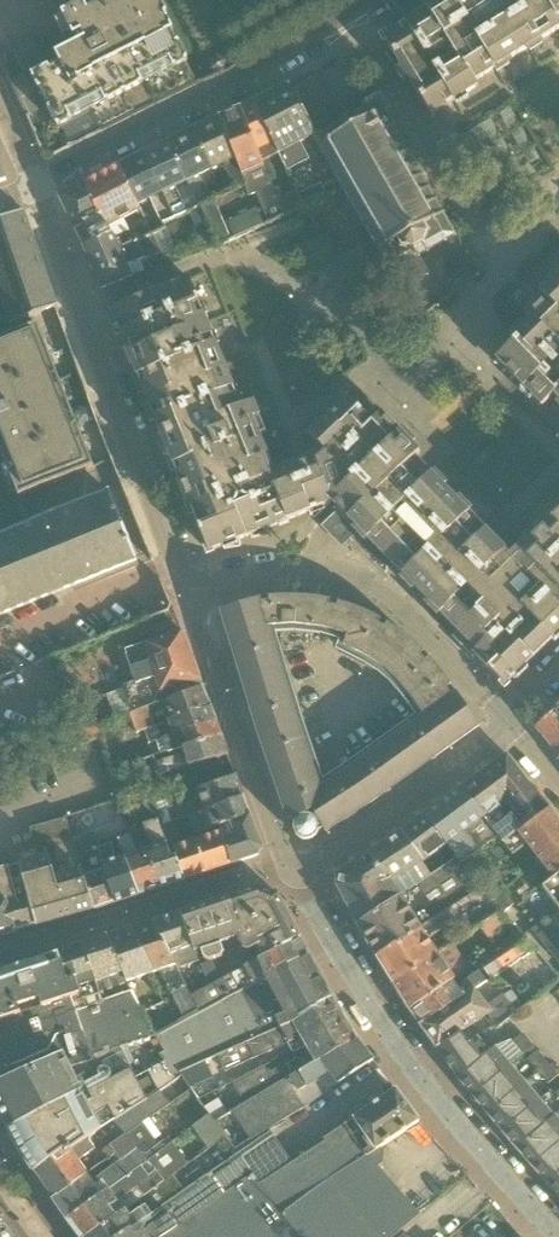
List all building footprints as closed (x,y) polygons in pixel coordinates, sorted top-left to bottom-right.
[(65,13),(62,15),(64,18),(56,22),(65,39),(72,35),(74,38),(76,37),(79,43),(56,55),(60,63),(50,68),(49,67),(32,75),(39,91),(41,90),(50,108),(49,109),(58,128),(72,120),(72,119),(90,109),(101,131),(197,83),(172,32),(174,32),(158,0),(94,0),(85,5),(85,3),(65,13)] [(415,13),(417,17),(384,37),(397,59),(392,62),(403,81),(409,77),(432,115),(478,86),(475,81),(558,29),(558,0),(436,0),(415,13)] [(22,99),(34,93),(25,75),(13,81),(22,99)] [(288,85),(254,102),(273,143),(274,142),(280,154),(314,136),(314,137),(316,136),(317,135),(316,133),(317,133),(291,86),(291,85),(289,84),(288,85),(288,86),(288,85)] [(337,177),(343,187),(341,188),(342,190),(344,189),(350,199),(348,200),(349,202),(351,201),(357,211),(355,212),(356,214),(358,213),(363,224),(362,224),(363,226),(365,226),(370,236),(369,237),(370,239),(372,238),(378,249),(377,250),(378,252),(379,251),(390,270),(389,271),(390,272),(391,271),(391,272),(392,272),(402,290),(430,274),(420,257),(421,257),(420,255),(427,251),(428,253),(430,252),(429,250),(445,241),(446,242),(448,241),(447,240),(455,236),(455,237),(457,236),(456,235),(457,234),(456,232),(455,233),(444,214),(446,213),(445,211),(443,212),(437,201),(438,200),(437,198),(436,199),(430,189),(431,188),(430,186),(429,187),(423,176),(424,175),(423,174),(422,174),(416,164),(417,163),(416,161),(415,162),(409,152),(410,151),(409,149),(408,150),(402,140),(403,139),(402,137),(401,138),(394,126),(396,125),(394,124),(393,124),(386,112),(387,111),(387,110),(389,109),(387,105),(381,94),(363,104),(364,105),(365,105),(366,108),(354,114),(353,113),(352,111),(338,119),(339,121),(338,121),(339,123),(326,131),(325,130),(323,131),(324,132),(317,135),(316,136),(314,137),(313,138),(314,139),(315,139),(320,146),(318,147),(319,149),(321,148),(328,161),(327,162),(328,164),(329,163),(336,175),(334,176),(335,177),(337,177)] [(269,159),(279,154),(280,154),(274,142),(273,143),(254,102),(240,109),(261,163),(269,159)] [(269,159),(261,163),(240,109),(220,117),(246,187),(250,196),(257,193),(264,208),(258,211),(257,208),(229,221),(221,225),(212,202),(200,208),(206,222),(209,230),(213,240),(214,242),(217,248),(235,240),(235,241),(237,240),(236,237),(265,224),(285,215),(278,199),(269,177),(275,175),(269,159)] [(495,168),(518,155),(497,116),(473,129),(495,168)] [(245,187),(246,187),(220,117),(194,130),(210,171),(224,164),(235,192),(236,192),(236,191),(245,187)] [(200,175),(210,171),(194,130),(169,142),(187,182),(198,207),(199,208),(200,208),(212,202),(200,175)] [(169,142),(144,154),(174,220),(188,213),(175,187),(187,182),(169,142)] [(162,225),(174,220),(144,154),(118,166),(137,206),(140,205),(139,204),(151,199),(161,224),(162,224),(162,225)] [(142,210),(140,205),(137,206),(118,166),(86,182),(101,215),(108,228),(111,235),(115,243),(131,236),(123,220),(142,210)] [(74,227),(101,215),(86,182),(59,195),(74,227)] [(321,184),(299,194),(305,206),(326,196),(321,184)] [(285,215),(305,206),(299,194),(298,191),(297,191),(278,199),(285,215)] [(0,220),(0,290),(12,325),(57,306),(24,211),(0,220)] [(83,247),(84,246),(111,235),(108,228),(101,215),(74,227),(83,247)] [(213,240),(209,230),(206,222),(193,228),(201,246),(213,240)] [(111,235),(84,246),(103,289),(133,277),(128,266),(162,253),(154,233),(134,243),(131,236),(115,243),(111,235)] [(541,293),(544,296),(525,314),(531,320),(512,338),(515,341),(497,359),(523,386),(520,389),(529,398),(529,399),(529,400),(533,396),(543,406),(554,395),(558,400),(558,276),(541,293)] [(510,556),(415,458),(420,453),(411,443),(400,432),(382,414),(373,423),(349,398),(330,416),(320,427),(310,436),(322,449),(315,456),(292,466),(290,463),(281,467),(282,469),(277,472),(274,463),(271,464),(265,449),(268,448),(264,438),(261,440),(253,420),(260,417),(254,403),(244,407),(241,399),(239,400),(211,332),(214,331),(207,313),(204,314),(190,279),(176,284),(154,293),(151,288),(147,289),(130,296),(133,302),(111,311),(115,319),(111,321),(117,336),(121,334),(126,346),(123,347),(130,365),(133,363),(137,375),(133,377),(140,394),(144,392),(149,403),(145,405),(152,422),(156,420),(160,432),(158,433),(161,442),(164,441),(168,451),(164,453),(172,472),(176,471),(179,477),(176,478),(184,499),(183,499),(190,515),(194,514),(209,552),(223,546),(225,546),(228,544),(235,541),(239,540),(240,539),(251,535),(252,534),(258,532),(266,529),(267,529),(268,528),(279,523),(281,526),(290,522),(289,520),(309,512),(310,511),(311,510),(318,508),(329,503),(332,502),(337,507),(338,507),(339,509),(348,518),(349,519),(351,521),(360,530),(362,532),(367,537),(368,538),(403,575),(400,578),(411,589),(414,586),(432,604),(458,631),(454,636),(453,637),(473,658),(476,655),(505,686),(515,676),(526,665),(553,639),(558,633),(558,508),(510,556)] [(96,467),(39,324),(0,340),(0,443),(23,496),(96,467)] [(72,587),(138,561),(111,492),(33,523),(0,536),(0,616),(72,587)] [(279,597),(269,597),(260,599),(268,627),(295,625),(323,629),(348,636),(344,646),(369,659),(383,669),(395,679),(412,699),(425,716),(457,693),(445,676),(438,667),(431,658),(432,658),(425,651),(424,651),(416,644),(407,637),(398,630),(389,624),(389,623),(381,618),(380,619),(370,614),(359,609),(343,604),(327,601),(310,597),(299,597),(289,596),(279,597)] [(319,832),(324,829),(318,790),(315,781),(317,780),(298,723),(268,627),(260,599),(221,611),(237,660),(236,661),(238,670),(239,670),(251,706),(250,707),(253,716),(254,716),(259,734),(266,754),(265,755),(268,764),(269,763),(282,800),(281,800),(284,810),(285,809),(289,820),(293,818),(295,824),(294,829),(295,831),(295,834),(297,836),(299,838),(303,840),(307,841),(310,840),(312,839),(315,838),(316,836),(319,832)] [(131,668),(135,680),(137,685),(195,664),(183,631),(146,643),(146,644),(126,650),(131,668)] [(203,687),(195,664),(137,685),(135,680),(123,685),(133,714),(148,708),(147,707),(165,701),(165,702),(203,687)] [(194,712),(211,707),(203,687),(165,702),(172,719),(187,713),(194,712)] [(318,790),(324,829),(326,833),(347,819),(347,820),(356,815),(355,814),(373,803),(389,791),(389,792),(397,787),(396,786),(428,763),(428,764),(436,759),(436,758),(481,726),(457,693),(425,716),(349,770),(318,790)] [(174,734),(216,720),(211,707),(194,712),(187,713),(172,719),(168,721),(173,735),(174,735),(174,734)] [(555,710),(554,711),(555,711),(544,720),(543,720),(539,723),(540,724),(536,727),(558,755),(558,714),(555,710)] [(150,743),(154,756),(168,752),(169,752),(185,748),(185,747),(222,736),(216,720),(174,734),(174,735),(173,735),(161,739),(150,743)] [(182,755),(156,762),(160,774),(161,775),(228,755),(222,736),(185,747),(185,748),(188,759),(183,760),(182,755)] [(484,817),(530,783),(507,754),(461,788),(484,817)] [(113,769),(119,793),(134,788),(141,808),(142,807),(152,804),(169,798),(169,800),(170,799),(199,789),(236,776),(228,755),(161,775),(159,775),(154,757),(113,769)] [(190,816),(244,797),(236,776),(199,789),(204,805),(193,808),(191,803),(173,809),(170,799),(169,800),(169,798),(152,804),(160,826),(173,822),(174,823),(190,817),(190,816)] [(504,843),(550,808),(530,783),(484,817),(492,827),(504,843)] [(461,788),(425,815),(449,845),(448,845),(458,857),(476,879),(484,872),(472,856),(488,844),(474,825),(484,817),(461,788)] [(220,826),(250,815),(244,797),(190,816),(190,817),(197,835),(207,830),(220,826)] [(167,846),(160,826),(152,804),(142,807),(148,824),(145,825),(152,844),(154,843),(156,847),(146,850),(160,888),(186,880),(177,857),(173,858),(169,846),(167,846)] [(550,808),(504,843),(514,855),(528,843),(555,877),(558,874),(558,819),(550,808)] [(263,847),(262,845),(250,815),(220,826),(222,833),(224,839),(223,839),(232,864),(259,855),(263,847)] [(425,815),(403,832),(424,859),(421,861),(423,864),(448,845),(449,845),(425,815)] [(85,877),(73,839),(66,819),(31,828),(39,858),(19,864),(20,865),(9,868),(9,866),(0,869),(0,936),(17,932),(17,931),(95,909),(85,877)] [(181,841),(174,823),(173,822),(160,826),(167,846),(169,846),(181,841)] [(160,888),(146,850),(138,853),(130,831),(118,834),(124,857),(140,895),(160,888)] [(431,876),(423,864),(421,861),(424,859),(403,832),(371,852),(396,899),(431,876)] [(95,909),(96,910),(116,903),(103,868),(97,841),(95,833),(73,839),(85,877),(95,909)] [(186,880),(232,864),(223,839),(224,839),(222,833),(175,849),(177,856),(177,857),(186,880)] [(140,895),(124,857),(116,860),(111,837),(97,841),(98,847),(103,868),(116,903),(140,895)] [(358,924),(396,899),(371,852),(339,874),(337,885),(358,924)] [(482,886),(476,879),(458,857),(447,865),(431,876),(396,899),(358,924),(378,957),(482,886)] [(555,877),(543,886),(558,907),(558,874),(555,877)] [(472,931),(502,912),(482,887),(482,886),(378,957),(394,983),(437,954),(428,939),(455,921),(465,935),(472,931)] [(259,887),(179,913),(194,951),(201,949),(204,958),(208,961),(221,956),(223,951),(220,942),(237,936),(243,948),(249,949),(259,945),(264,956),(265,957),(301,937),(279,895),(259,887)] [(492,897),(504,913),(516,904),(503,888),(492,897)] [(502,912),(472,931),(481,946),(482,945),(512,925),(502,912)] [(154,922),(171,956),(176,966),(197,958),(194,951),(179,913),(154,922)] [(171,956),(154,922),(132,929),(154,973),(160,971),(184,1018),(185,1019),(198,1011),(190,996),(191,995),(176,966),(171,956)] [(535,937),(558,965),(558,942),(547,928),(535,937)] [(127,982),(154,973),(132,929),(109,937),(127,982)] [(490,979),(533,951),(518,933),(478,960),(490,979)] [(127,982),(109,937),(83,946),(96,982),(103,1001),(132,991),(127,982)] [(190,996),(198,1011),(309,953),(301,937),(265,957),(264,956),(191,995),(190,996)] [(470,967),(460,952),(454,943),(437,954),(394,983),(410,1010),(453,980),(455,979),(470,967)] [(86,1006),(103,1001),(96,982),(83,946),(59,954),(68,980),(76,977),(83,997),(86,1006)] [(184,1018),(154,1034),(155,1036),(165,1051),(167,1050),(171,1058),(173,1061),(175,1059),(180,1066),(177,1068),(180,1073),(287,1025),(333,998),(309,953),(198,1011),(185,1019),(184,1018)] [(83,997),(76,977),(68,980),(59,954),(0,973),(0,1006),(5,1021),(83,997)] [(479,971),(475,974),(470,967),(455,979),(453,980),(410,1010),(421,1025),(475,989),(487,981),(479,971)] [(504,995),(487,1006),(475,989),(421,1025),(438,1048),(462,1031),(469,1027),(488,1013),(498,1027),(517,1013),(504,995)] [(155,1036),(154,1034),(132,991),(103,1001),(86,1006),(83,997),(5,1021),(0,1023),(0,1082),(63,1053),(71,1067),(93,1063),(92,1057),(120,1047),(155,1036)] [(343,1014),(333,998),(287,1025),(180,1073),(182,1076),(198,1098),(230,1083),(225,1072),(292,1041),(294,1037),(293,1035),(298,1032),(306,1046),(319,1038),(321,1032),(319,1029),(343,1014)] [(245,1104),(357,1038),(343,1014),(319,1029),(321,1032),(319,1038),(306,1046),(312,1056),(306,1060),(300,1057),(272,1074),(270,1071),(267,1072),(264,1067),(233,1083),(245,1104)] [(438,1048),(449,1065),(458,1077),(459,1076),(460,1077),(490,1052),(479,1039),(469,1027),(462,1031),(438,1048)] [(513,1042),(524,1054),(534,1046),(523,1033),(513,1042)] [(358,1039),(357,1038),(245,1104),(233,1111),(249,1139),(249,1140),(269,1128),(303,1107),(338,1082),(374,1060),(358,1039)] [(132,1068),(120,1047),(92,1057),(93,1063),(71,1067),(63,1053),(0,1082),(0,1113),(10,1132),(57,1106),(57,1108),(79,1094),(132,1068)] [(459,1076),(458,1077),(459,1079),(473,1097),(511,1066),(495,1047),(490,1052),(460,1077),(459,1076)] [(528,1059),(538,1072),(548,1063),(538,1051),(528,1059)] [(136,1077),(135,1074),(94,1103),(95,1104),(24,1156),(35,1172),(64,1151),(67,1154),(100,1131),(160,1091),(182,1076),(180,1073),(177,1068),(173,1071),(169,1063),(173,1061),(171,1058),(165,1062),(136,1077)] [(558,1076),(548,1063),(538,1072),(549,1084),(558,1076)] [(488,1114),(526,1083),(511,1066),(473,1097),(488,1114)] [(94,1103),(135,1074),(132,1068),(79,1094),(57,1108),(57,1106),(10,1132),(24,1156),(95,1104),(94,1103)] [(502,1132),(540,1100),(526,1083),(488,1114),(502,1132)] [(419,1122),(396,1090),(346,1124),(324,1138),(326,1143),(294,1163),(261,1184),(253,1174),(162,1236),(254,1236),(283,1215),(283,1214),(281,1211),(367,1154),(369,1155),(419,1122)] [(111,1145),(150,1118),(170,1105),(160,1091),(100,1131),(67,1154),(64,1151),(35,1172),(54,1200),(117,1154),(111,1145)] [(517,1149),(556,1116),(555,1116),(554,1117),(540,1100),(502,1132),(517,1149)] [(223,1131),(216,1121),(211,1114),(194,1126),(210,1150),(227,1137),(223,1131)] [(558,1143),(558,1120),(556,1116),(517,1149),(532,1166),(558,1143)] [(163,1150),(156,1140),(162,1135),(150,1118),(111,1145),(117,1154),(54,1200),(68,1219),(163,1150)] [(239,1153),(253,1174),(261,1184),(294,1163),(269,1128),(249,1140),(249,1139),(235,1147),(239,1153)] [(174,1176),(188,1166),(172,1143),(163,1150),(68,1219),(80,1236),(89,1236),(126,1211),(140,1201),(174,1176)] [(558,1173),(558,1143),(532,1166),(547,1183),(558,1173)] [(253,1174),(239,1153),(205,1176),(119,1236),(162,1236),(253,1174)] [(369,1155),(367,1154),(281,1211),(283,1214),(283,1215),(301,1236),(392,1236),(420,1214),(369,1155)] [(89,1236),(119,1236),(205,1176),(200,1169),(186,1178),(189,1181),(182,1186),(174,1176),(140,1201),(145,1207),(130,1217),(126,1211),(89,1236)] [(547,1183),(558,1197),(558,1173),(547,1183)] [(453,1236),(523,1236),(491,1202),(453,1236)] [(283,1215),(254,1236),(301,1236),(283,1215)] [(4,1228),(0,1231),(0,1236),(10,1236),(4,1228)]
